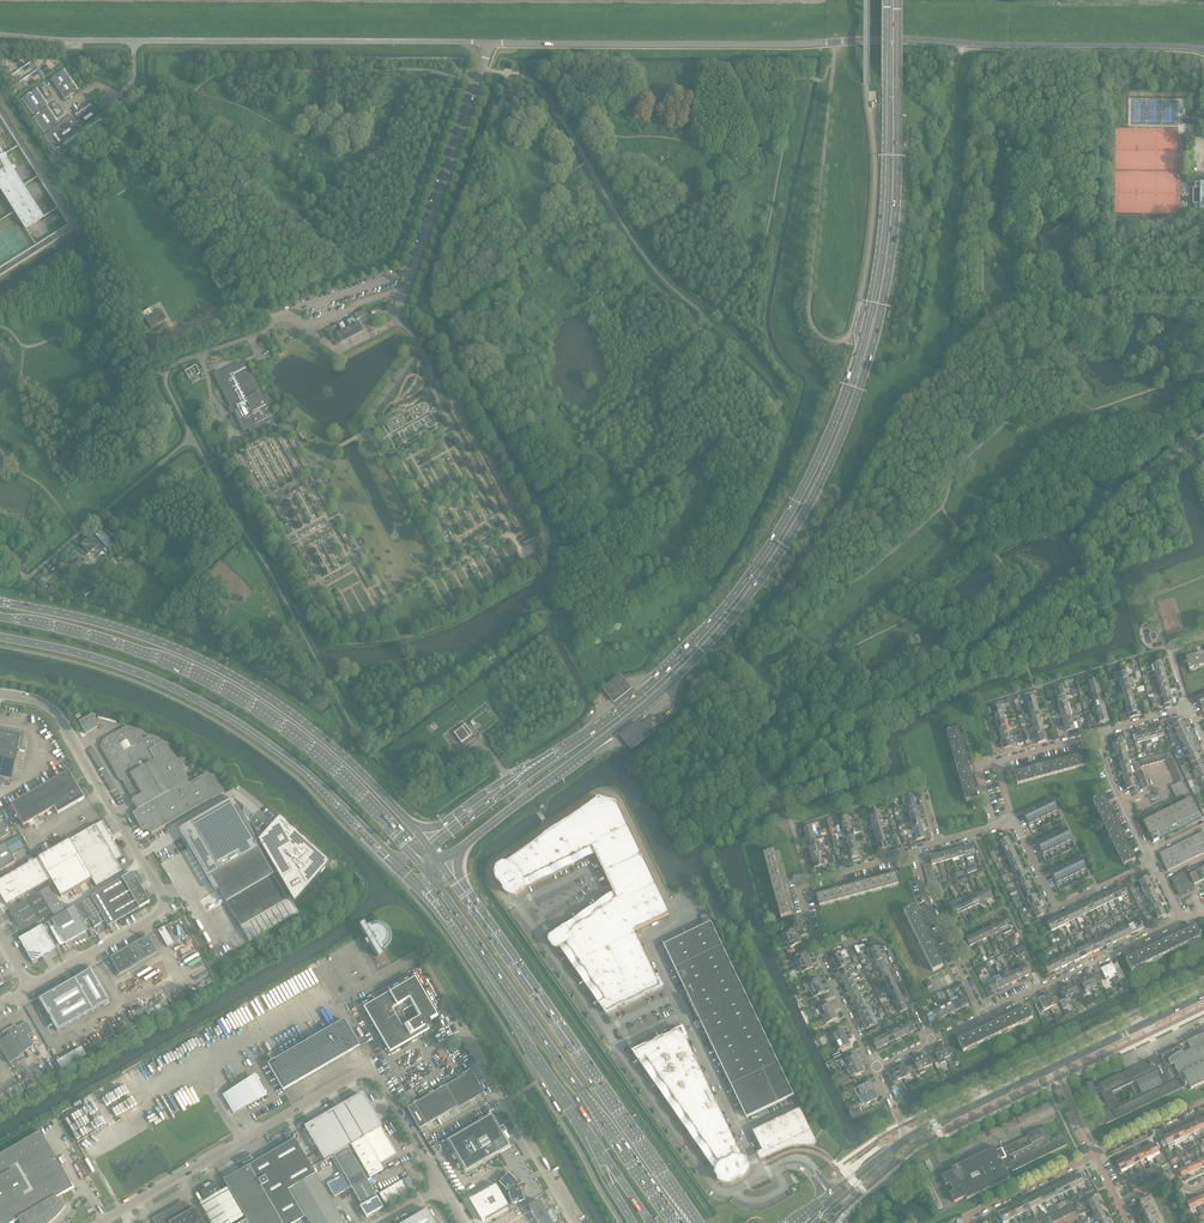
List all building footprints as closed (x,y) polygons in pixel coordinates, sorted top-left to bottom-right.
[(63,70),(50,79),(64,99),(77,90),(63,70)] [(45,135),(57,151),(64,145),(63,144),(79,133),(79,134),(86,130),(85,129),(101,118),(92,105),(76,117),(78,120),(77,121),(73,115),(55,128),(53,127),(58,124),(47,107),(43,110),(42,108),(47,105),(36,89),(23,97),(34,114),(38,111),(39,113),(34,116),(45,132),(49,130),(50,131),(45,135)] [(26,229),(42,218),(0,151),(0,188),(26,229)] [(1194,205),(1194,209),(1203,210),(1203,183),(1195,183),(1195,188),(1198,188),(1198,205),(1194,205)] [(151,315),(145,318),(150,327),(166,319),(161,309),(151,315)] [(365,309),(354,315),(357,320),(368,314),(365,309)] [(341,343),(363,331),(358,321),(336,333),(341,343)] [(213,374),(233,412),(231,413),(231,414),(233,412),(243,431),(249,428),(252,432),(250,433),(252,437),(274,425),(267,411),(266,412),(264,409),(269,406),(246,363),(249,362),(249,361),(241,365),(240,363),(215,376),(213,374)] [(99,529),(94,534),(108,550),(114,545),(99,529)] [(78,547),(81,551),(86,556),(99,544),(91,535),(78,547)] [(48,584),(42,578),(38,582),(44,588),(48,584)] [(1196,650),(1198,654),(1186,658),(1189,670),(1203,666),(1203,653),(1201,653),(1200,649),(1196,650)] [(1153,664),(1155,671),(1164,669),(1162,661),(1153,664)] [(1164,669),(1155,671),(1157,678),(1166,675),(1164,669)] [(1117,674),(1119,681),(1128,678),(1126,671),(1117,674)] [(1166,675),(1157,678),(1158,685),(1168,682),(1166,675)] [(604,691),(612,702),(615,705),(630,694),(634,691),(623,676),(617,681),(604,691)] [(1128,678),(1119,681),(1121,688),(1130,685),(1133,684),(1131,678),(1128,678)] [(1088,682),(1090,689),(1099,686),(1097,679),(1088,682)] [(1168,682),(1158,685),(1160,691),(1169,689),(1168,682)] [(1063,685),(1054,688),(1055,691),(1057,698),(1066,695),(1064,688),(1063,688),(1063,685)] [(1130,685),(1121,688),(1123,694),(1132,692),(1130,685)] [(1099,686),(1090,689),(1092,696),(1101,693),(1099,686)] [(1169,689),(1160,691),(1157,692),(1158,696),(1161,695),(1162,698),(1171,696),(1169,689)] [(1024,694),(1028,706),(1037,703),(1034,691),(1024,694)] [(1132,692),(1123,694),(1125,701),(1134,699),(1132,692)] [(1101,693),(1092,696),(1094,702),(1103,700),(1101,693)] [(1066,695),(1057,698),(1058,705),(1068,702),(1066,695)] [(1171,696),(1162,698),(1159,699),(1160,702),(1163,701),(1164,705),(1165,708),(1165,709),(1171,707),(1170,704),(1173,703),(1171,696)] [(1134,699),(1125,701),(1126,708),(1136,706),(1134,699)] [(1103,700),(1094,702),(1096,709),(1105,707),(1103,700)] [(991,704),(994,715),(1003,713),(1007,712),(1004,701),(991,704)] [(1068,702),(1058,705),(1060,712),(1069,709),(1068,702)] [(1037,703),(1028,706),(1030,713),(1039,710),(1037,703)] [(1136,706),(1126,708),(1128,715),(1129,715),(1130,718),(1141,715),(1140,711),(1137,712),(1136,706)] [(1105,707),(1096,709),(1098,716),(1107,713),(1105,707)] [(1069,709),(1060,712),(1062,718),(1071,716),(1069,709)] [(1030,713),(1027,713),(1029,720),(1032,719),(1041,717),(1039,710),(1030,713)] [(1003,713),(994,715),(996,722),(1005,719),(1003,713)] [(1107,713),(1098,716),(1100,723),(1105,722),(1109,720),(1107,713)] [(79,722),(80,724),(86,734),(98,727),(94,720),(95,719),(96,715),(92,714),(79,722)] [(648,721),(653,728),(654,727),(660,722),(655,715),(648,721)] [(1071,716),(1062,718),(1064,725),(1073,723),(1071,716)] [(1041,717),(1032,719),(1033,726),(1043,724),(1041,717)] [(1005,719),(996,722),(998,729),(1007,726),(1005,719)] [(1169,727),(1174,725),(1177,732),(1185,728),(1182,721),(1177,723),(1176,719),(1167,722),(1169,727)] [(1073,723),(1064,725),(1066,732),(1069,731),(1070,735),(1079,732),(1077,722),(1073,723)] [(1043,724),(1033,726),(1035,733),(1044,731),(1043,724)] [(465,725),(454,733),(462,743),(472,735),(465,725)] [(102,741),(101,746),(121,780),(124,781),(133,797),(137,794),(138,796),(131,800),(137,810),(132,813),(141,828),(150,830),(152,833),(210,799),(211,800),(224,793),(214,776),(206,773),(189,783),(166,743),(162,742),(159,744),(156,739),(148,737),(143,740),(138,729),(126,726),(102,741)] [(1007,726),(998,729),(1000,736),(1009,733),(1007,726)] [(1162,727),(1155,729),(1158,738),(1165,736),(1162,727)] [(1185,728),(1177,732),(1180,738),(1188,734),(1185,728)] [(947,732),(952,750),(964,746),(959,729),(947,732)] [(1155,729),(1148,731),(1151,740),(1158,738),(1155,729)] [(12,780),(14,763),(15,760),(15,761),(18,745),(20,735),(3,732),(0,730),(0,778),(12,780)] [(1044,731),(1035,733),(1032,734),(1033,737),(1036,736),(1038,744),(1047,741),(1044,731)] [(1148,731),(1142,733),(1144,742),(1145,745),(1152,744),(1151,740),(1148,731)] [(1009,733),(1000,736),(1002,742),(1011,740),(1009,733)] [(1144,742),(1142,733),(1135,735),(1137,744),(1144,742)] [(1188,734),(1180,738),(1183,745),(1191,741),(1188,734)] [(1114,741),(1116,749),(1125,746),(1123,739),(1114,741)] [(1011,740),(1002,742),(1004,749),(1013,747),(1011,740)] [(1191,741),(1183,745),(1186,751),(1194,747),(1191,741)] [(964,746),(952,750),(957,767),(968,764),(964,746)] [(1125,746),(1116,749),(1117,755),(1127,753),(1125,746)] [(1194,747),(1186,751),(1189,758),(1197,754),(1194,747)] [(1167,760),(1168,763),(1174,760),(1170,752),(1164,753),(1166,760),(1167,760)] [(1084,753),(1067,758),(1070,770),(1087,765),(1084,753)] [(1127,753),(1117,755),(1119,762),(1129,760),(1127,753)] [(1197,754),(1189,758),(1192,764),(1200,760),(1197,754)] [(1067,758),(1049,763),(1052,775),(1070,770),(1067,758)] [(1129,760),(1119,762),(1121,769),(1130,767),(1129,760)] [(1200,760),(1192,764),(1195,771),(1203,766),(1200,760)] [(1049,763),(1032,768),(1035,780),(1052,775),(1049,763)] [(968,764),(957,767),(961,784),(973,781),(968,764)] [(1195,771),(1193,772),(1196,778),(1198,777),(1203,774),(1203,767),(1203,766),(1195,771)] [(1130,767),(1121,769),(1123,776),(1132,773),(1130,767)] [(1035,780),(1032,768),(1014,773),(1017,784),(1035,780)] [(68,771),(11,805),(23,826),(54,808),(58,814),(84,799),(81,793),(76,784),(73,779),(73,780),(68,771)] [(1132,773),(1123,776),(1125,783),(1134,780),(1132,773)] [(1134,780),(1125,783),(1127,790),(1136,787),(1134,780)] [(973,781),(961,784),(966,802),(978,799),(973,781)] [(1182,781),(1171,787),(1177,799),(1188,793),(1182,781)] [(906,800),(908,807),(916,804),(914,798),(913,798),(912,794),(905,796),(906,800)] [(1093,801),(1101,817),(1112,812),(1104,795),(1093,801)] [(233,798),(179,829),(191,849),(190,850),(192,853),(193,853),(194,854),(193,855),(195,858),(196,858),(196,859),(196,860),(198,863),(199,863),(199,864),(199,865),(201,868),(202,868),(202,869),(201,870),(204,873),(205,874),(204,875),(207,878),(209,881),(208,881),(211,885),(212,886),(211,886),(213,890),(214,890),(215,892),(218,890),(248,942),(299,912),(294,904),(321,875),(320,874),(330,863),(294,832),(291,835),(283,828),(286,824),(280,818),(258,842),(233,798)] [(1143,822),(1149,833),(1151,838),(1154,843),(1153,843),(1159,840),(1158,840),(1201,819),(1199,815),(1199,814),(1191,798),(1143,822)] [(594,984),(605,1001),(606,1002),(601,1006),(604,1010),(607,1015),(616,1010),(653,993),(663,988),(660,983),(658,978),(657,978),(634,931),(669,915),(643,860),(641,856),(617,806),(616,803),(599,799),(590,805),(557,828),(543,837),(504,865),(503,865),(501,866),(499,867),(498,868),(497,870),(496,872),(496,874),(496,876),(497,878),(497,880),(498,882),(505,891),(506,893),(508,894),(510,895),(511,896),(513,896),(516,896),(516,897),(524,891),(523,891),(524,889),(524,887),(524,885),(524,883),(523,882),(527,880),(531,878),(549,869),(549,870),(552,868),(571,859),(574,858),(574,857),(592,849),(593,849),(603,871),(606,877),(617,899),(616,900),(617,900),(600,911),(597,913),(597,914),(580,925),(577,927),(568,934),(568,933),(565,929),(565,928),(552,937),(550,939),(550,940),(551,943),(553,947),(554,948),(556,949),(558,949),(559,948),(565,944),(566,945),(566,944),(578,961),(577,961),(580,965),(580,964),(592,981),(591,981),(593,984),(594,984)] [(1053,799),(1047,802),(1052,814),(1058,811),(1053,799)] [(1047,802),(1041,805),(1046,816),(1052,814),(1047,802)] [(916,804),(908,807),(909,813),(918,811),(916,804)] [(1041,805),(1035,808),(1041,819),(1046,816),(1041,805)] [(876,808),(868,810),(870,817),(878,815),(880,814),(879,812),(878,812),(876,808)] [(1035,808),(1029,811),(1035,822),(1041,819),(1035,808)] [(918,811),(909,813),(911,820),(920,818),(918,811)] [(1029,811),(1023,814),(1029,825),(1035,822),(1029,811)] [(1112,812),(1101,817),(1108,833),(1119,828),(1112,812)] [(840,818),(837,819),(839,825),(842,825),(851,822),(849,815),(840,818)] [(878,815),(870,817),(872,824),(880,821),(878,815)] [(920,818),(911,820),(913,827),(921,825),(920,818)] [(102,821),(35,860),(48,881),(48,882),(51,880),(61,897),(92,879),(96,887),(122,871),(116,860),(123,856),(102,821)] [(880,821),(872,824),(874,830),(882,828),(885,827),(883,821),(880,821)] [(842,825),(839,825),(841,832),(844,831),(852,829),(851,822),(842,825)] [(803,828),(805,835),(814,832),(812,825),(803,828)] [(921,825),(913,827),(915,834),(923,831),(921,825)] [(882,828),(874,830),(875,837),(884,835),(882,828)] [(1119,828),(1108,833),(1116,850),(1127,844),(1119,828)] [(844,831),(841,832),(843,839),(846,838),(854,836),(852,829),(844,831)] [(1067,829),(1061,832),(1066,843),(1073,840),(1067,829)] [(923,831),(915,834),(912,834),(912,838),(916,837),(917,840),(925,838),(923,831)] [(814,832),(805,835),(807,841),(815,839),(814,832)] [(1061,832),(1055,834),(1061,846),(1066,843),(1061,832)] [(1192,838),(1200,855),(1203,854),(1203,835),(1203,832),(1192,838)] [(1055,834),(1049,837),(1055,849),(1061,846),(1055,834)] [(884,835),(875,837),(877,844),(886,841),(884,835)] [(18,836),(5,844),(11,854),(24,847),(18,836)] [(846,838),(843,839),(844,842),(847,841),(848,845),(856,842),(854,836),(846,838)] [(1001,836),(994,840),(997,847),(1001,845),(1003,848),(1012,844),(1008,837),(1003,840),(1001,836)] [(1049,837),(1043,840),(1049,851),(1055,849),(1049,837)] [(1192,838),(1181,843),(1189,861),(1200,855),(1192,838)] [(815,839),(807,841),(809,848),(817,846),(815,839)] [(1043,840),(1037,843),(1043,854),(1049,851),(1043,840)] [(886,841),(877,844),(879,851),(887,848),(886,841)] [(848,845),(845,845),(847,852),(850,851),(858,849),(856,842),(848,845)] [(15,861),(11,854),(5,844),(5,843),(0,845),(0,870),(15,861)] [(1181,843),(1170,848),(1179,866),(1189,861),(1181,843)] [(1012,844),(1003,848),(1006,854),(1015,850),(1012,844)] [(1127,844),(1116,850),(1124,866),(1135,861),(1127,844)] [(817,846),(809,848),(811,855),(819,852),(822,852),(821,845),(817,846)] [(963,847),(966,856),(967,859),(974,857),(973,853),(972,854),(970,846),(963,847)] [(963,847),(957,849),(959,858),(966,856),(963,847)] [(1179,866),(1170,848),(1159,853),(1168,871),(1179,866)] [(858,849),(850,851),(851,858),(852,858),(853,862),(861,859),(860,856),(858,849)] [(959,858),(957,849),(950,851),(952,859),(959,858)] [(1015,850),(1006,854),(1009,861),(1018,857),(1015,850)] [(764,854),(768,870),(779,867),(775,851),(764,854)] [(950,851),(943,853),(946,861),(952,859),(950,851)] [(819,852),(811,855),(813,861),(821,859),(819,852)] [(943,853),(937,855),(939,863),(946,861),(943,853)] [(939,863),(937,855),(930,857),(932,865),(939,863)] [(1018,857),(1009,861),(1012,867),(1021,863),(1018,857)] [(824,858),(821,859),(813,861),(814,868),(822,866),(823,867),(826,866),(824,858)] [(1081,858),(1075,861),(1080,872),(1087,869),(1081,858)] [(0,880),(0,895),(1,896),(0,897),(2,898),(3,899),(2,900),(4,901),(4,902),(4,903),(5,904),(6,905),(48,881),(35,860),(0,880)] [(1075,861),(1069,864),(1075,875),(1080,872),(1075,861)] [(1021,863),(1012,867),(1015,873),(1024,869),(1021,863)] [(1069,864),(1063,866),(1069,878),(1075,875),(1069,864)] [(1063,866),(1057,869),(1063,881),(1069,878),(1063,866)] [(779,867),(768,870),(772,886),(783,883),(779,867)] [(1193,868),(1188,871),(1195,887),(1201,884),(1200,882),(1195,872),(1193,868)] [(1024,869),(1015,873),(1018,880),(1027,876),(1024,869)] [(1057,869),(1051,872),(1057,884),(1063,881),(1057,869)] [(1195,872),(1200,882),(1203,880),(1203,877),(1200,870),(1195,872)] [(1188,871),(1171,879),(1179,895),(1195,887),(1188,871)] [(132,873),(91,897),(105,921),(108,926),(150,902),(143,891),(144,888),(142,886),(140,885),(132,873)] [(897,873),(880,878),(883,889),(900,884),(897,873)] [(1144,873),(1135,878),(1137,882),(1139,881),(1142,887),(1151,883),(1147,876),(1146,877),(1144,873)] [(1027,876),(1018,880),(1021,886),(1030,882),(1027,876)] [(880,878),(864,882),(867,893),(883,889),(880,878)] [(864,882),(848,886),(851,897),(867,893),(864,882)] [(1030,882),(1021,886),(1024,893),(1033,888),(1030,882)] [(783,883),(772,886),(777,902),(788,899),(783,883)] [(1151,883),(1142,887),(1145,893),(1154,889),(1151,883)] [(9,910),(14,919),(21,931),(52,913),(55,917),(65,911),(50,886),(40,892),(9,910)] [(848,886),(832,891),(836,902),(851,897),(848,886)] [(1124,886),(1117,889),(1122,897),(1128,894),(1124,886)] [(1024,893),(1022,894),(1025,900),(1027,899),(1036,895),(1033,888),(1024,893)] [(989,889),(983,892),(987,900),(993,897),(989,889)] [(1117,889),(1111,892),(1115,900),(1122,897),(1117,889)] [(1154,889),(1145,893),(1148,900),(1157,896),(1154,889)] [(836,902),(832,891),(816,895),(819,906),(836,902)] [(975,892),(969,895),(970,898),(974,906),(980,903),(976,895),(975,892)] [(983,892),(976,895),(980,903),(987,900),(983,892)] [(1111,892),(1105,895),(1109,903),(1115,900),(1111,892)] [(1036,895),(1027,899),(1031,905),(1039,901),(1036,895)] [(1105,895),(1098,898),(1102,906),(1109,903),(1105,895)] [(1157,896),(1148,900),(1151,906),(1160,902),(1157,896)] [(81,903),(74,906),(83,922),(90,918),(95,927),(100,924),(100,925),(101,924),(101,923),(105,921),(91,897),(81,903)] [(970,898),(964,901),(968,909),(974,906),(970,898)] [(1098,898),(1092,901),(1096,909),(1102,906),(1098,898)] [(788,899),(777,902),(781,918),(792,915),(788,899)] [(964,901),(958,904),(961,912),(968,909),(964,901)] [(1039,901),(1031,905),(1034,912),(1042,908),(1039,901)] [(1092,901),(1086,904),(1090,913),(1096,909),(1092,901)] [(1160,902),(1151,906),(1154,913),(1163,908),(1160,902)] [(961,912),(958,904),(951,908),(955,915),(961,912)] [(1086,904),(1079,907),(1083,916),(1090,913),(1086,904)] [(51,920),(65,943),(88,930),(83,922),(74,906),(65,911),(55,917),(51,920)] [(904,912),(911,927),(921,922),(914,907),(904,912)] [(1079,907),(1073,910),(1077,919),(1083,916),(1079,907)] [(1034,912),(1031,913),(1032,916),(1035,915),(1037,918),(1045,914),(1042,908),(1034,912)] [(1157,919),(1154,920),(1156,925),(1164,921),(1162,917),(1166,915),(1163,908),(1154,913),(1157,919)] [(1073,910),(1067,913),(1071,922),(1077,919),(1073,910)] [(1067,913),(1060,916),(1064,925),(1071,922),(1067,913)] [(1132,914),(1130,915),(1134,922),(1138,931),(1144,928),(1140,919),(1137,921),(1134,913),(1132,914)] [(701,916),(704,922),(710,920),(707,914),(701,916)] [(1025,915),(1021,917),(1024,923),(1031,920),(1028,914),(1025,915)] [(1060,916),(1054,919),(1058,928),(1064,925),(1060,916)] [(1004,921),(998,924),(1003,934),(1003,935),(1011,931),(1011,929),(1010,927),(1013,926),(1009,918),(1004,921)] [(1058,928),(1054,919),(1047,922),(1051,931),(1058,928)] [(761,1026),(760,1025),(752,1007),(751,1006),(742,987),(742,986),(733,968),(732,966),(721,943),(711,922),(664,945),(688,995),(689,997),(688,997),(686,998),(696,1019),(699,1018),(716,1054),(747,1118),(794,1095),(791,1089),(790,1087),(780,1065),(779,1064),(770,1046),(770,1044),(761,1026)] [(921,922),(911,927),(918,942),(929,937),(921,922)] [(1134,922),(1127,925),(1131,934),(1138,931),(1134,922)] [(367,927),(364,923),(359,925),(368,940),(365,942),(367,945),(370,944),(378,958),(383,956),(381,951),(383,949),(384,949),(385,948),(386,948),(386,947),(388,946),(388,944),(389,944),(389,943),(390,942),(390,941),(390,940),(390,939),(390,938),(390,937),(390,936),(390,935),(390,933),(389,932),(389,931),(388,930),(387,929),(387,928),(386,927),(385,927),(385,926),(384,926),(382,925),(381,924),(380,924),(379,924),(378,924),(377,923),(376,923),(375,924),(374,924),(372,924),(371,924),(370,925),(367,927)] [(998,924),(992,927),(995,934),(999,933),(1000,935),(1003,934),(998,924)] [(42,925),(18,939),(32,962),(56,949),(42,925)] [(1127,925),(1121,929),(1125,937),(1131,934),(1127,925)] [(1185,931),(1178,935),(1184,946),(1201,937),(1200,935),(1201,935),(1200,933),(1199,934),(1196,926),(1189,930),(1188,929),(1185,930),(1185,931)] [(174,943),(164,927),(158,930),(167,947),(174,943)] [(992,927),(985,930),(989,937),(995,934),(992,927)] [(783,934),(787,941),(798,936),(795,929),(783,934)] [(1113,929),(1107,932),(1108,935),(1112,943),(1119,940),(1115,932),(1113,929)] [(1121,929),(1115,932),(1119,940),(1125,937),(1121,929)] [(985,930),(979,933),(983,941),(989,937),(985,930)] [(979,933),(973,936),(977,944),(983,941),(979,933)] [(1108,935),(1102,938),(1106,946),(1112,943),(1108,935)] [(1168,940),(1161,943),(1166,954),(1184,946),(1178,935),(1172,938),(1171,937),(1167,939),(1168,940)] [(110,958),(116,968),(113,969),(117,976),(157,953),(148,936),(110,958)] [(798,936),(787,941),(790,948),(802,943),(798,936)] [(967,941),(963,943),(966,949),(977,944),(973,936),(966,939),(967,941)] [(929,937),(918,942),(926,957),(936,952),(929,937)] [(1102,938),(1095,941),(1100,949),(1106,946),(1102,938)] [(1095,941),(1089,944),(1093,952),(1100,949),(1095,941)] [(1150,948),(1143,951),(1149,963),(1166,954),(1161,943),(1154,946),(1153,945),(1150,947),(1150,948)] [(1089,944),(1083,947),(1087,955),(1093,952),(1089,944)] [(1023,945),(1016,949),(1019,956),(1026,952),(1023,945)] [(870,950),(873,957),(881,953),(878,946),(875,948),(870,950)] [(1083,947),(1076,950),(1080,959),(1087,955),(1083,947)] [(1076,950),(1070,953),(1074,962),(1080,959),(1076,950)] [(1133,957),(1126,960),(1131,971),(1149,963),(1143,951),(1137,955),(1136,954),(1132,955),(1133,957)] [(936,952),(926,957),(933,972),(943,967),(936,952)] [(881,953),(873,957),(876,963),(884,959),(881,953)] [(1070,953),(1064,956),(1068,965),(1074,962),(1070,953)] [(795,959),(799,966),(810,961),(807,954),(795,959)] [(832,958),(835,965),(844,960),(841,954),(832,958)] [(1064,956),(1057,959),(1061,968),(1068,965),(1064,956)] [(884,959),(876,963),(879,969),(887,965),(884,959)] [(1057,959),(1051,962),(1055,971),(1061,968),(1057,959)] [(844,960),(835,965),(838,971),(847,967),(844,960)] [(810,961),(799,966),(802,973),(814,968),(810,961)] [(1051,962),(1044,965),(1049,974),(1055,971),(1051,962)] [(986,963),(975,968),(979,976),(983,975),(980,970),(988,967),(986,963)] [(1112,964),(1107,967),(1112,978),(1117,975),(1118,975),(1120,980),(1124,978),(1125,978),(1118,963),(1117,963),(1118,964),(1113,967),(1113,965),(1112,964)] [(887,965),(879,969),(882,975),(890,972),(887,965)] [(1027,965),(1020,968),(1025,977),(1031,974),(1027,965)] [(847,967),(838,971),(841,978),(850,973),(847,967)] [(1101,973),(1098,975),(1101,982),(1106,979),(1106,981),(1112,978),(1107,967),(1101,970),(1103,974),(1101,974),(1101,973)] [(1020,968),(1014,971),(1018,980),(1025,977),(1020,968)] [(91,969),(39,1000),(57,1031),(109,1001),(91,969)] [(1014,971),(1008,974),(1012,983),(1018,980),(1014,971)] [(890,972),(882,975),(885,982),(893,978),(890,972)] [(850,973),(841,978),(844,984),(853,980),(850,973)] [(1008,974),(1001,977),(1005,986),(1012,983),(1008,974)] [(1092,974),(1086,977),(1091,988),(1097,985),(1096,984),(1101,982),(1098,975),(1095,976),(1095,977),(1093,978),(1092,974)] [(1001,977),(995,981),(999,989),(1005,986),(1001,977)] [(1082,983),(1077,985),(1080,992),(1085,989),(1086,991),(1091,988),(1086,977),(1081,980),(1082,983)] [(807,984),(810,991),(822,985),(819,978),(807,984)] [(893,978),(885,982),(888,988),(896,984),(893,978)] [(853,980),(844,984),(847,991),(856,986),(853,980)] [(999,989),(995,981),(988,984),(992,993),(999,989)] [(407,982),(356,1012),(381,1057),(406,1043),(431,1028),(420,1007),(407,982)] [(960,982),(952,986),(954,990),(962,986),(960,982)] [(896,984),(888,988),(891,994),(899,990),(896,984)] [(1071,984),(1065,987),(1070,998),(1076,995),(1075,994),(1080,992),(1077,985),(1072,988),(1071,984)] [(822,985),(810,991),(814,998),(825,993),(822,985)] [(856,986),(847,991),(851,997),(859,993),(856,986)] [(1061,993),(1056,995),(1059,1002),(1064,999),(1065,1001),(1070,998),(1065,987),(1060,990),(1061,993)] [(899,990),(891,994),(894,1000),(902,997),(899,990)] [(859,993),(851,997),(854,1003),(862,999),(859,993)] [(1050,994),(1045,997),(1050,1008),(1060,1003),(1059,1002),(1056,995),(1052,998),(1050,994)] [(965,996),(958,999),(962,1008),(969,1005),(965,996)] [(902,997),(894,1000),(897,1007),(905,1003),(902,997)] [(1040,1004),(1036,1006),(1040,1015),(1043,1013),(1042,1011),(1050,1008),(1045,997),(1039,1000),(1040,1001),(1039,1001),(1040,1004)] [(862,999),(854,1003),(857,1010),(866,1006),(862,999)] [(958,999),(952,1002),(956,1011),(962,1008),(958,999)] [(952,1002),(945,1006),(950,1014),(956,1011),(952,1002)] [(821,1014),(823,1016),(834,1011),(831,1003),(819,1009),(816,1011),(818,1015),(821,1014)] [(905,1003),(897,1007),(900,1013),(908,1009),(905,1003)] [(866,1006),(857,1010),(860,1016),(869,1012),(866,1006)] [(945,1006),(939,1009),(943,1017),(950,1014),(945,1006)] [(1017,1012),(1010,1015),(1016,1027),(1033,1018),(1032,1016),(1033,1015),(1032,1014),(1031,1014),(1028,1007),(1021,1010),(1020,1009),(1016,1011),(1017,1012)] [(939,1009),(932,1012),(937,1021),(943,1017),(939,1009)] [(834,1011),(823,1016),(826,1024),(838,1018),(834,1011)] [(869,1012),(860,1016),(863,1023),(872,1019),(869,1012)] [(937,1021),(932,1012),(926,1015),(930,1024),(937,1021)] [(1000,1021),(993,1024),(998,1035),(1016,1027),(1010,1015),(1004,1019),(1003,1018),(999,1019),(1000,1021)] [(872,1019),(863,1023),(866,1030),(875,1025),(872,1019)] [(344,1020),(268,1064),(283,1090),(359,1046),(344,1020)] [(0,1041),(0,1047),(9,1063),(23,1056),(21,1053),(34,1046),(28,1035),(33,1032),(27,1022),(17,1028),(15,1025),(2,1033),(5,1038),(0,1041)] [(912,1022),(905,1025),(909,1034),(916,1030),(912,1022)] [(982,1029),(975,1032),(981,1043),(998,1035),(993,1024),(986,1027),(985,1026),(982,1028),(982,1029)] [(905,1025),(899,1028),(903,1037),(909,1034),(905,1025)] [(681,1027),(634,1048),(639,1055),(642,1054),(644,1056),(644,1057),(646,1059),(646,1060),(647,1060),(658,1076),(658,1077),(660,1080),(672,1096),(674,1100),(674,1099),(686,1116),(688,1119),(700,1136),(702,1139),(714,1156),(716,1159),(720,1165),(722,1168),(720,1170),(719,1173),(722,1179),(725,1180),(727,1180),(730,1179),(732,1182),(732,1183),(742,1177),(744,1176),(746,1174),(747,1173),(748,1171),(749,1169),(749,1166),(746,1160),(744,1158),(687,1040),(688,1039),(685,1035),(684,1035),(681,1027)] [(899,1028),(892,1031),(896,1040),(903,1037),(899,1028)] [(831,1035),(835,1042),(847,1037),(843,1029),(831,1035)] [(892,1031),(886,1034),(890,1043),(896,1040),(892,1031)] [(965,1037),(958,1041),(963,1052),(981,1043),(975,1032),(969,1036),(968,1034),(964,1036),(965,1037)] [(883,1046),(879,1037),(878,1034),(876,1035),(876,1039),(873,1041),(877,1049),(883,1046)] [(886,1034),(879,1037),(883,1046),(890,1043),(886,1034)] [(1095,1080),(1087,1083),(1106,1124),(1114,1120),(1116,1118),(1117,1119),(1182,1088),(1182,1087),(1184,1086),(1184,1087),(1188,1085),(1190,1089),(1203,1083),(1203,1034),(1187,1042),(1189,1046),(1182,1050),(1180,1046),(1160,1055),(1161,1059),(1159,1060),(1158,1059),(1153,1061),(1149,1063),(1150,1064),(1142,1068),(1142,1066),(1121,1076),(1120,1074),(1100,1084),(1100,1085),(1098,1086),(1095,1080)] [(847,1037),(835,1042),(839,1050),(850,1044),(847,1037)] [(945,1045),(940,1048),(945,1058),(950,1056),(950,1054),(947,1048),(945,1045)] [(936,1054),(931,1056),(934,1062),(935,1064),(940,1062),(941,1064),(946,1061),(945,1058),(940,1048),(934,1050),(936,1054)] [(845,1065),(847,1070),(861,1063),(856,1055),(845,1060),(847,1065),(845,1065)] [(924,1055),(919,1058),(924,1068),(930,1066),(929,1064),(934,1062),(931,1056),(926,1058),(924,1055)] [(915,1064),(910,1066),(913,1072),(918,1070),(920,1074),(925,1071),(924,1068),(919,1058),(913,1060),(915,1064)] [(861,1063),(847,1070),(850,1074),(851,1073),(853,1078),(865,1072),(861,1063)] [(904,1065),(898,1068),(903,1078),(909,1076),(908,1074),(913,1072),(910,1066),(905,1068),(904,1065)] [(894,1074),(891,1075),(889,1076),(892,1082),(897,1080),(898,1081),(903,1078),(898,1068),(893,1070),(894,1074)] [(419,1129),(453,1109),(482,1092),(470,1071),(408,1108),(419,1129)] [(870,1082),(858,1088),(854,1089),(858,1097),(873,1090),(870,1082)] [(242,1086),(236,1090),(245,1105),(251,1101),(242,1086)] [(873,1090),(858,1097),(861,1102),(863,1101),(865,1104),(866,1105),(871,1102),(872,1105),(876,1103),(875,1100),(878,1099),(873,1090)] [(362,1094),(306,1127),(325,1160),(351,1145),(381,1128),(382,1127),(362,1094)] [(800,1109),(753,1131),(764,1154),(772,1150),(772,1151),(773,1150),(772,1150),(780,1147),(780,1146),(788,1143),(795,1139),(796,1139),(803,1135),(803,1136),(804,1135),(811,1132),(800,1109)] [(490,1118),(462,1134),(449,1141),(466,1171),(507,1147),(501,1136),(507,1133),(505,1130),(504,1128),(502,1127),(498,1130),(490,1118)] [(1196,1121),(1200,1130),(1201,1133),(1203,1132),(1202,1129),(1203,1128),(1203,1122),(1202,1118),(1196,1121)] [(1196,1121),(1189,1124),(1193,1133),(1200,1130),(1196,1121)] [(1189,1124),(1183,1127),(1187,1136),(1193,1133),(1189,1124)] [(953,1170),(945,1174),(941,1176),(946,1186),(950,1184),(953,1191),(950,1193),(954,1202),(966,1197),(967,1199),(1010,1179),(1006,1170),(1011,1167),(1013,1171),(1067,1145),(1063,1136),(1062,1137),(1061,1135),(1052,1139),(1045,1126),(1039,1129),(1027,1135),(1028,1137),(997,1151),(995,1147),(952,1168),(953,1170)] [(1183,1127),(1176,1131),(1180,1139),(1187,1136),(1183,1127)] [(382,1129),(381,1128),(351,1145),(370,1177),(383,1170),(380,1164),(381,1163),(396,1154),(382,1129)] [(20,1218),(23,1222),(50,1222),(51,1222),(53,1220),(55,1218),(57,1217),(58,1216),(60,1214),(61,1213),(62,1211),(63,1209),(65,1207),(59,1202),(58,1204),(57,1202),(58,1201),(57,1201),(56,1202),(55,1198),(73,1188),(40,1131),(0,1154),(0,1222),(12,1222),(20,1218)] [(1176,1131),(1170,1134),(1174,1142),(1180,1139),(1176,1131)] [(1170,1134),(1163,1137),(1168,1148),(1175,1144),(1174,1142),(1170,1134)] [(316,1175),(316,1174),(312,1168),(295,1138),(224,1180),(249,1222),(294,1222),(305,1216),(309,1222),(344,1222),(316,1175)] [(1155,1143),(1149,1146),(1153,1155),(1160,1152),(1155,1143)] [(1149,1146),(1142,1149),(1147,1158),(1153,1155),(1149,1146)] [(360,1207),(363,1212),(366,1218),(384,1208),(377,1197),(348,1147),(333,1156),(344,1174),(327,1184),(335,1197),(351,1187),(362,1205),(360,1207)] [(1142,1149),(1136,1153),(1140,1161),(1147,1158),(1142,1149)] [(1136,1153),(1130,1156),(1134,1164),(1140,1161),(1136,1153)] [(1130,1156),(1123,1159),(1127,1167),(1134,1164),(1130,1156)] [(1127,1167),(1123,1159),(1117,1162),(1121,1171),(1127,1167)] [(1194,1161),(1195,1162),(1192,1164),(1195,1171),(1202,1168),(1198,1159),(1194,1161)] [(1187,1164),(1185,1165),(1186,1167),(1189,1174),(1195,1171),(1192,1164),(1188,1166),(1187,1164)] [(1189,1174),(1186,1167),(1179,1170),(1182,1177),(1189,1174)] [(511,1205),(521,1202),(524,1201),(521,1188),(520,1188),(520,1187),(521,1187),(520,1185),(519,1183),(518,1184),(517,1183),(518,1183),(518,1182),(517,1182),(508,1173),(498,1183),(508,1192),(511,1205)] [(1081,1174),(1074,1178),(1078,1186),(1085,1183),(1081,1174)] [(410,1193),(412,1192),(417,1189),(409,1176),(379,1194),(387,1206),(410,1193)] [(1074,1178),(1067,1181),(1071,1189),(1078,1186),(1074,1178)] [(1067,1181),(1060,1184),(1064,1193),(1071,1189),(1067,1181)] [(214,1184),(200,1192),(205,1201),(200,1204),(211,1222),(233,1222),(244,1217),(227,1188),(222,1191),(217,1182),(216,1183),(217,1183),(215,1185),(214,1184)] [(496,1184),(470,1199),(476,1210),(502,1195),(496,1184)] [(1060,1184),(1054,1187),(1058,1196),(1064,1193),(1060,1184)] [(1054,1187),(1047,1191),(1051,1199),(1058,1196),(1054,1187)] [(1047,1191),(1040,1194),(1044,1202),(1046,1206),(1049,1204),(1047,1201),(1051,1199),(1047,1191)] [(1040,1194),(1034,1197),(1038,1206),(1044,1202),(1040,1194)] [(502,1195),(476,1210),(482,1221),(508,1206),(502,1195)] [(1034,1197),(1027,1200),(1031,1209),(1038,1206),(1034,1197)] [(1088,1201),(1091,1208),(1100,1204),(1096,1197),(1088,1201)] [(1140,1202),(1148,1219),(1159,1214),(1151,1197),(1140,1202)] [(1200,1197),(1193,1200),(1197,1207),(1203,1204),(1200,1197)] [(510,1222),(509,1222),(552,1222),(549,1219),(550,1218),(549,1216),(548,1216),(539,1200),(528,1207),(530,1210),(510,1222)] [(1027,1200),(1020,1204),(1024,1212),(1031,1209),(1027,1200)] [(1197,1207),(1193,1200),(1187,1203),(1190,1210),(1197,1207)] [(182,1202),(153,1218),(155,1222),(204,1222),(195,1207),(190,1211),(188,1213),(187,1212),(188,1212),(182,1202)] [(1020,1204),(1014,1207),(1018,1215),(1024,1212),(1020,1204)] [(1100,1204),(1091,1208),(1095,1215),(1103,1211),(1100,1204)] [(1014,1207),(1007,1210),(1011,1218),(1018,1215),(1014,1207)] [(404,1222),(435,1222),(427,1209),(404,1222)] [(1007,1210),(1000,1213),(1004,1222),(1011,1218),(1007,1210)] [(1103,1211),(1095,1215),(1098,1222),(1106,1218),(1103,1211)] [(997,1213),(992,1215),(996,1222),(1001,1222),(997,1213)] [(1148,1219),(1150,1222),(1164,1222),(1159,1214),(1148,1219)]
